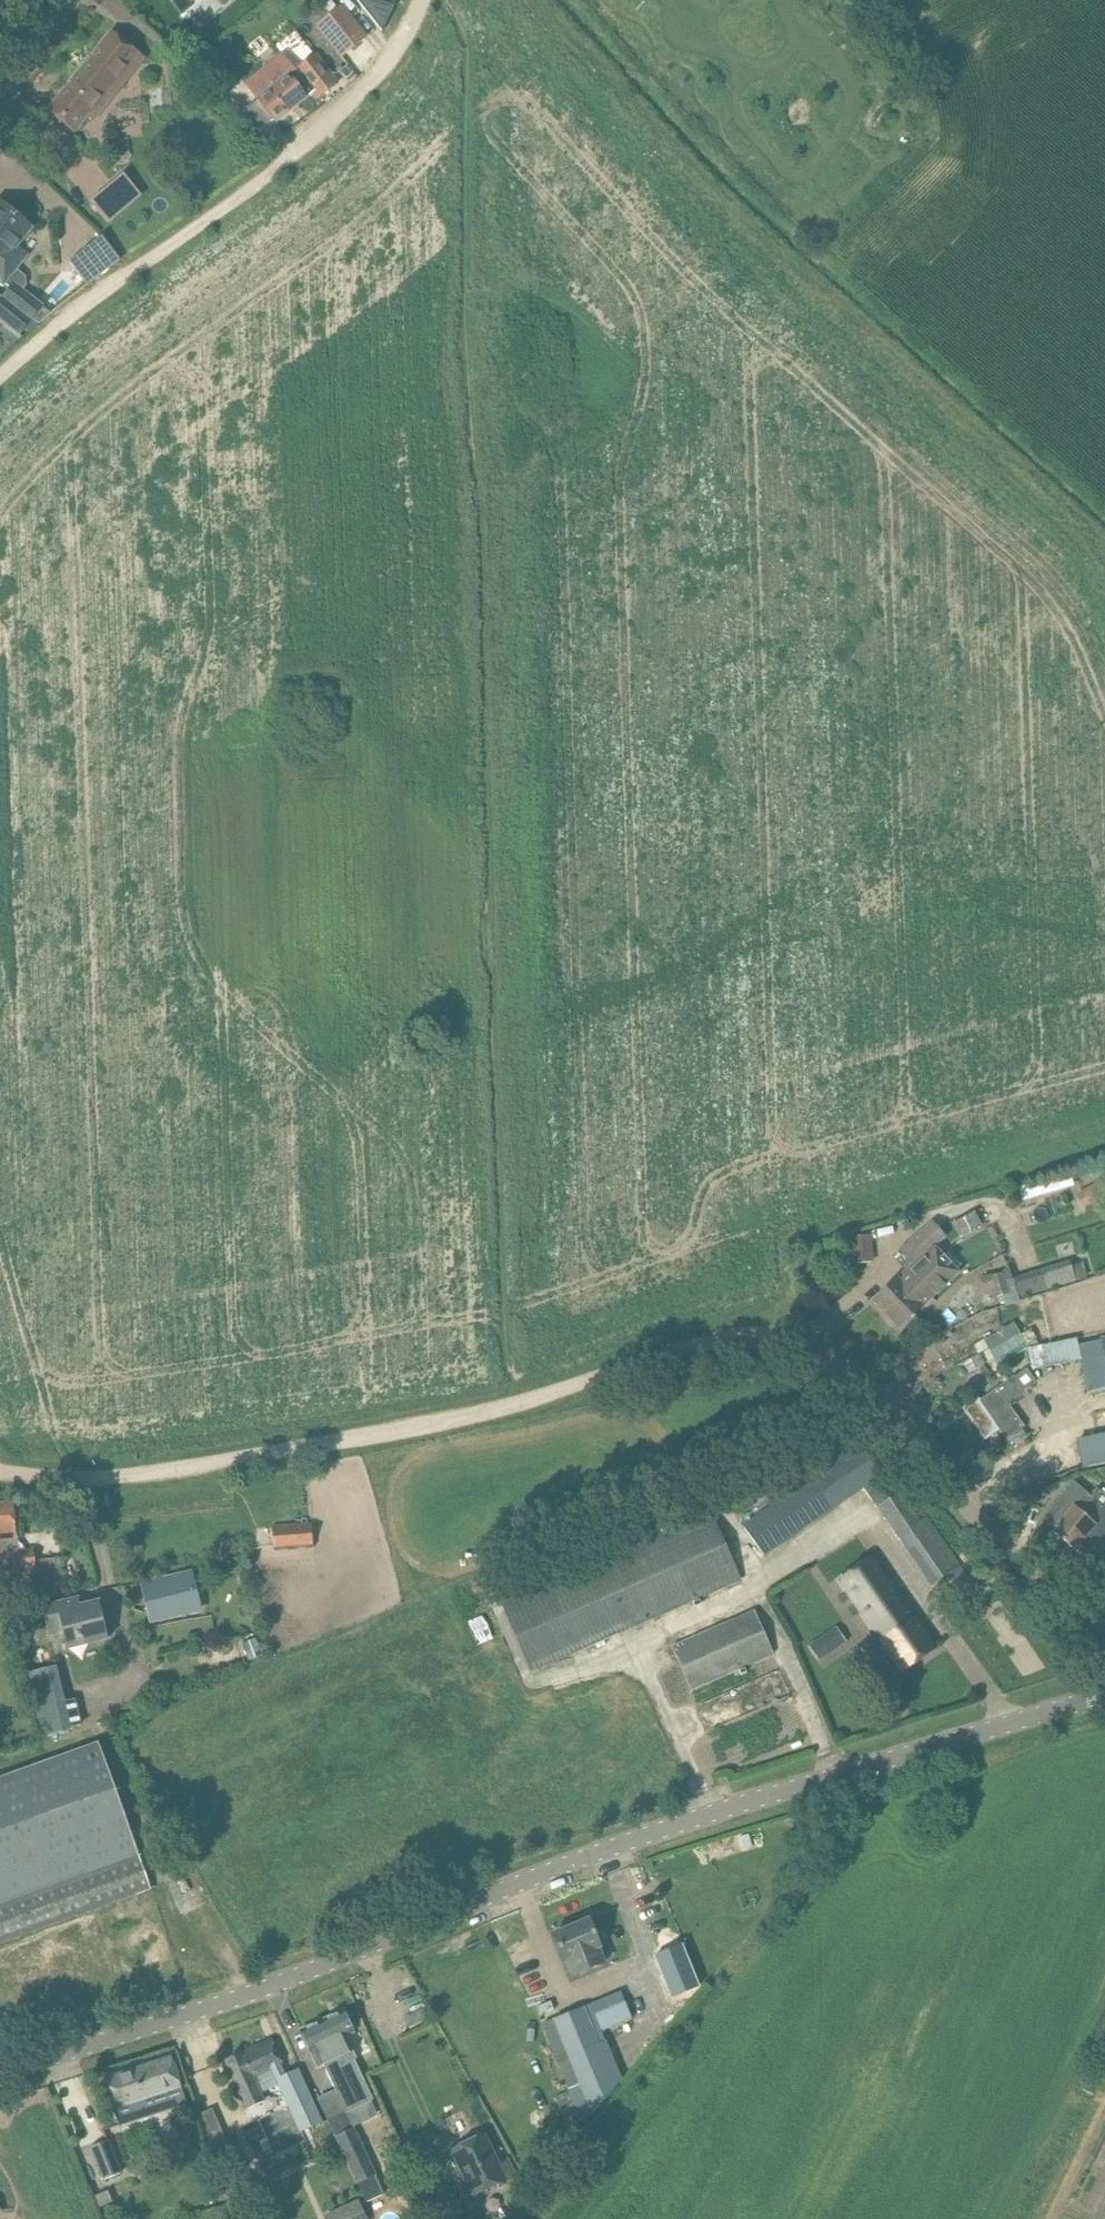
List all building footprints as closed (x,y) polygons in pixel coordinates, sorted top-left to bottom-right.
[(184,15),(182,17),(183,18),(185,17),(206,0),(172,0),(184,15)] [(383,32),(395,7),(375,0),(357,0),(383,32)] [(342,57),(366,37),(341,7),(317,26),(342,57)] [(98,115),(145,58),(112,31),(48,110),(75,133),(93,111),(98,115)] [(315,54),(258,99),(276,122),(313,93),(317,99),(338,83),(315,54)] [(228,75),(217,84),(225,95),(236,86),(228,75)] [(236,92),(226,99),(234,111),(244,103),(236,92)] [(108,222),(141,194),(123,174),(91,202),(108,222)] [(17,247),(33,228),(0,201),(0,280),(11,289),(3,298),(31,320),(37,324),(51,314),(23,290),(27,286),(26,277),(16,269),(28,255),(17,247)] [(69,262),(88,285),(120,259),(102,236),(69,262)] [(0,302),(0,318),(20,334),(31,320),(3,298),(0,302)] [(1041,1184),(1018,1190),(1021,1202),(1022,1201),(1044,1195),(1074,1187),(1071,1175),(1041,1184)] [(1077,1194),(1084,1206),(1104,1195),(1104,1179),(1077,1194)] [(954,1223),(961,1236),(981,1225),(974,1212),(954,1223)] [(920,1232),(901,1250),(913,1264),(875,1300),(900,1327),(959,1271),(941,1252),(940,1254),(932,1246),(943,1235),(932,1223),(921,1234),(920,1232)] [(853,1255),(871,1253),(869,1235),(852,1237),(853,1255)] [(1019,1298),(1085,1280),(1082,1266),(1015,1285),(1019,1298)] [(1001,1274),(990,1277),(996,1298),(1007,1295),(1001,1274)] [(1027,1349),(1028,1348),(1013,1323),(985,1339),(989,1348),(999,1365),(1005,1361),(1027,1349)] [(1029,1347),(1039,1344),(1031,1329),(1022,1334),(1029,1347)] [(1079,1345),(1081,1356),(1085,1372),(1104,1368),(1104,1339),(1101,1340),(1079,1345)] [(980,1354),(963,1363),(969,1374),(986,1365),(980,1354)] [(978,1396),(962,1408),(985,1440),(999,1430),(1006,1440),(1024,1427),(1010,1406),(1011,1405),(1010,1403),(1008,1404),(997,1388),(980,1400),(978,1396)] [(1104,1463),(1104,1435),(1078,1440),(1083,1467),(1104,1463)] [(882,1484),(877,1477),(863,1487),(877,1508),(878,1507),(900,1539),(927,1519),(906,1488),(900,1492),(891,1479),(882,1484)] [(1087,1556),(1104,1535),(1104,1508),(1104,1496),(1097,1489),(1089,1498),(1075,1486),(1044,1522),(1054,1530),(1052,1531),(1074,1550),(1077,1547),(1087,1556)] [(18,1551),(14,1502),(0,1503),(0,1553),(1,1552),(2,1570),(35,1568),(37,1591),(64,1589),(62,1558),(35,1560),(34,1549),(18,1551)] [(740,1580),(711,1512),(502,1603),(531,1671),(740,1580)] [(313,1546),(311,1524),(272,1527),(274,1549),(313,1546)] [(838,1581),(902,1672),(935,1649),(871,1558),(838,1581)] [(192,1571),(143,1583),(153,1623),(202,1611),(192,1571)] [(67,1649),(108,1639),(99,1601),(80,1605),(78,1598),(42,1607),(47,1630),(62,1626),(67,1649)] [(773,1655),(754,1611),(673,1646),(692,1690),(773,1655)] [(836,1629),(811,1647),(821,1661),(846,1644),(836,1629)] [(254,1639),(242,1644),(248,1659),(260,1654),(254,1639)] [(74,1698),(62,1700),(54,1665),(24,1672),(38,1737),(81,1727),(74,1698)] [(0,1779),(0,1943),(151,1889),(99,1743),(0,1779)] [(802,1840),(788,1844),(793,1858),(806,1854),(802,1840)] [(600,1946),(589,1920),(553,1935),(564,1961),(567,1960),(573,1976),(604,1963),(598,1948),(600,1946)] [(599,2031),(630,2019),(622,2001),(592,2013),(599,2031)] [(593,2114),(620,2081),(604,2042),(598,2044),(583,2007),(554,2019),(593,2114)] [(358,2058),(347,2035),(354,2032),(343,2010),(302,2031),(319,2067),(325,2064),(348,2112),(360,2107),(367,2121),(380,2115),(373,2100),(375,2099),(356,2059),(358,2058)] [(252,2121),(288,2105),(300,2132),(322,2123),(298,2069),(284,2075),(281,2067),(284,2066),(271,2039),(225,2060),(252,2121)] [(181,2089),(182,2088),(172,2057),(104,2078),(114,2110),(115,2110),(120,2127),(158,2115),(153,2098),(165,2094),(171,2111),(186,2106),(181,2089)] [(385,2194),(356,2129),(337,2137),(366,2202),(385,2194)] [(452,2151),(474,2196),(514,2176),(507,2162),(499,2166),(484,2135),(452,2151)] [(121,2173),(108,2140),(91,2147),(104,2180),(121,2173)] [(219,2164),(215,2156),(209,2158),(213,2167),(219,2164)] [(96,2196),(100,2206),(112,2201),(108,2190),(96,2196)] [(333,2211),(337,2218),(367,2218),(359,2199),(333,2211)]
